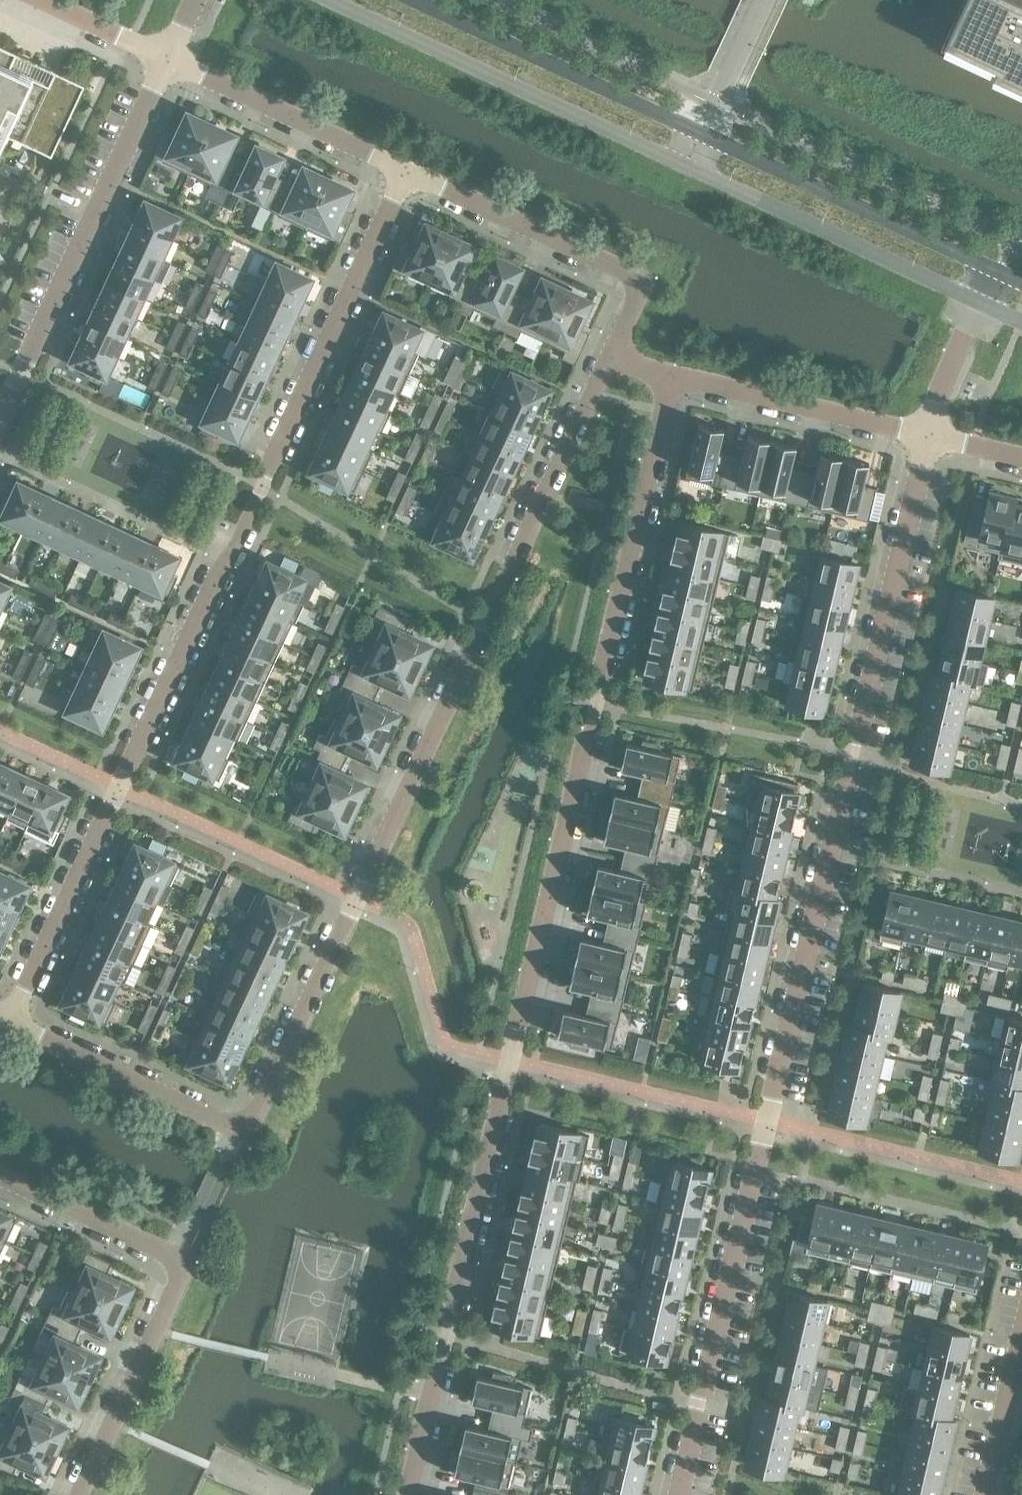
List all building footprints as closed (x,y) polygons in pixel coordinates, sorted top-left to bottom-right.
[(941,49),(1021,87),(1021,0),(964,0),(941,49)] [(49,154),(52,155),(55,150),(54,150),(82,90),(83,90),(85,84),(82,83),(81,83),(17,53),(0,45),(0,131),(49,154)] [(189,173),(212,124),(188,113),(177,137),(165,132),(155,154),(166,160),(166,162),(189,173)] [(224,159),(236,135),(212,124),(189,173),(213,184),(214,182),(225,187),(235,165),(224,159)] [(272,209),(282,186),(271,181),(282,157),(258,145),(239,187),(263,198),(260,203),(272,209)] [(306,227),(328,178),(305,167),(293,192),(282,186),(272,209),(283,214),(282,216),(306,227)] [(148,176),(142,187),(155,193),(160,182),(148,176)] [(306,227),(329,238),(330,236),(342,242),(352,219),(341,214),(352,189),(328,178),(306,227)] [(170,237),(180,217),(146,201),(137,222),(170,237)] [(161,257),(170,237),(137,222),(128,241),(161,257)] [(430,278),(451,235),(427,224),(417,246),(415,250),(403,244),(392,269),(405,275),(409,268),(430,278)] [(263,231),(259,241),(271,246),(275,236),(263,231)] [(474,246),(451,235),(430,278),(453,289),(450,295),(462,301),(473,277),(462,272),(474,246)] [(171,261),(161,257),(128,241),(119,261),(152,276),(162,281),(171,261)] [(219,260),(225,247),(218,243),(211,256),(219,260)] [(233,250),(225,247),(219,260),(227,264),(233,250)] [(213,273),(219,260),(211,256),(205,270),(213,273)] [(473,277),(462,301),(459,308),(471,314),(475,308),(496,318),(493,324),(505,330),(520,299),(509,294),(521,268),(497,256),(485,282),(473,277)] [(221,277),(227,264),(219,260),(213,273),(221,277)] [(143,296),(152,276),(119,261),(109,280),(143,296)] [(312,278),(278,262),(268,283),(302,298),(312,278)] [(543,340),(567,289),(543,278),(531,304),(520,299),(505,330),(518,336),(521,330),(543,340)] [(134,316),(143,296),(109,280),(100,300),(134,316)] [(198,298),(205,285),(197,281),(190,294),(198,298)] [(293,318),(302,298),(268,283),(259,302),(293,318)] [(218,291),(210,287),(204,301),(212,304),(218,291)] [(576,363),(590,332),(578,326),(580,322),(591,300),(567,289),(543,340),(566,350),(563,357),(576,363)] [(192,311),(198,298),(190,294),(184,308),(192,311)] [(125,335),(134,316),(100,300),(91,320),(125,335)] [(206,318),(212,304),(204,301),(198,314),(206,318)] [(293,318),(259,302),(250,322),(284,337),(293,318)] [(412,349),(421,329),(385,312),(384,316),(380,325),(382,326),(378,334),(419,353),(419,352),(412,349)] [(116,355),(125,335),(91,320),(82,339),(116,355)] [(180,337),(186,324),(178,320),(172,333),(180,337)] [(275,357),(284,337),(250,322),(241,341),(275,357)] [(200,330),(192,326),(186,340),(194,343),(200,330)] [(424,351),(438,355),(445,332),(430,328),(424,351)] [(174,350),(180,337),(172,333),(166,347),(174,350)] [(419,353),(378,334),(374,342),(372,341),(368,350),(366,352),(410,372),(419,353)] [(102,383),(116,355),(82,339),(72,360),(89,367),(85,375),(102,383)] [(187,357),(194,343),(186,340),(179,353),(187,357)] [(275,357),(241,341),(232,361),(266,377),(275,357)] [(410,372),(366,352),(365,355),(361,364),(364,365),(360,373),(400,392),(410,372)] [(458,371),(464,359),(464,358),(456,354),(450,367),(458,371)] [(162,376),(168,363),(160,359),(154,373),(162,376)] [(466,376),(472,363),(464,359),(458,371),(458,372),(466,376)] [(266,377),(232,361),(223,381),(256,396),(266,377)] [(181,369),(174,366),(167,379),(175,383),(181,369)] [(452,384),(458,372),(458,371),(450,367),(444,381),(452,384)] [(510,372),(502,368),(492,388),(537,410),(541,401),(543,402),(548,394),(550,389),(513,372),(512,373),(510,372)] [(460,389),(466,376),(458,372),(452,384),(452,385),(452,386),(460,389)] [(107,373),(102,387),(120,394),(125,380),(107,373)] [(156,390),(162,376),(154,373),(148,386),(156,390)] [(400,392),(360,373),(356,381),(354,380),(350,389),(349,389),(348,391),(384,408),(393,390),(400,393),(400,392)] [(169,396),(175,383),(167,379),(161,392),(169,396)] [(256,396),(223,381),(214,400),(247,416),(256,396)] [(537,410),(492,388),(482,409),(530,431),(532,428),(536,419),(533,418),(537,410)] [(384,408),(348,391),(347,394),(343,403),(345,404),(342,412),(375,428),(384,408)] [(437,409),(443,396),(435,392),(429,405),(437,409)] [(214,400),(200,429),(218,437),(221,429),(238,436),(247,416),(214,400)] [(449,419),(455,405),(447,402),(441,415),(449,419)] [(431,423),(437,409),(429,405),(423,419),(431,423)] [(528,435),(530,431),(482,409),(482,410),(489,413),(480,432),(473,429),(473,430),(518,451),(522,443),(524,444),(528,435)] [(366,446),(375,428),(342,412),(338,421),(335,419),(331,428),(330,431),(373,451),(373,450),(366,446)] [(443,432),(449,419),(441,415),(435,428),(443,432)] [(723,486),(730,459),(718,456),(725,428),(699,422),(695,436),(693,436),(689,454),(691,455),(686,477),(723,486)] [(514,459),(518,451),(473,430),(463,451),(511,473),(513,469),(512,469),(516,460),(514,459)] [(373,451),(330,431),(329,433),(325,442),(327,443),(323,451),(364,470),(373,451)] [(419,448),(425,435),(417,431),(411,445),(419,448)] [(760,494),(773,440),(748,434),(741,461),(730,459),(723,486),(760,494)] [(796,503),(802,476),(791,473),(797,445),(773,440),(760,494),(796,503)] [(436,447),(428,443),(422,456),(430,460),(436,447)] [(413,462),(419,448),(411,445),(405,458),(413,462)] [(354,491),(364,470),(323,451),(319,460),(317,458),(313,467),(311,471),(321,475),(315,487),(331,495),(337,483),(354,491)] [(511,473),(463,451),(470,455),(461,474),(454,470),(453,471),(499,492),(503,484),(505,485),(509,476),(511,473)] [(832,511),(845,457),(821,451),(814,479),(802,476),(796,503),(832,511)] [(423,473),(430,460),(422,456),(415,469),(423,473)] [(870,463),(845,457),(832,511),(869,520),(877,488),(876,487),(875,493),(863,490),(870,463)] [(400,487),(407,474),(399,471),(392,484),(400,487)] [(495,500),(499,492),(453,471),(444,492),(492,514),(493,510),(497,502),(495,500)] [(40,492),(19,482),(12,498),(4,495),(0,503),(0,515),(24,526),(40,492)] [(394,501),(400,487),(392,484),(386,497),(394,501)] [(410,501),(416,488),(409,484),(402,498),(410,501)] [(1013,503),(1015,503),(1016,497),(990,491),(984,518),(971,515),(966,539),(978,542),(977,546),(1001,551),(1002,551),(1013,503)] [(43,535),(59,501),(40,492),(24,526),(43,535)] [(490,518),(492,514),(444,492),(434,512),(479,534),(483,525),(486,526),(490,518)] [(404,514),(410,501),(402,498),(396,511),(404,514)] [(63,545),(79,510),(59,501),(43,535),(63,545)] [(1015,503),(1013,503),(1002,551),(1001,551),(999,557),(1021,562),(1021,505),(1015,503)] [(82,554),(99,519),(79,510),(63,545),(82,554)] [(475,542),(479,534),(434,512),(434,513),(441,517),(432,536),(433,537),(436,538),(435,539),(472,556),(474,552),(478,543),(475,542)] [(102,563),(118,529),(99,519),(82,554),(102,563)] [(729,533),(682,522),(680,532),(677,531),(673,544),(724,556),(729,533)] [(122,572),(138,538),(118,529),(102,563),(122,572)] [(770,549),(773,537),(764,535),(761,547),(770,549)] [(782,539),(773,537),(770,549),(779,551),(782,539)] [(141,581),(157,547),(138,538),(122,572),(141,581)] [(719,578),(724,556),(673,544),(670,558),(674,559),(672,567),(719,578)] [(170,594),(178,576),(170,573),(178,556),(157,547),(141,581),(170,594)] [(295,599),(304,578),(294,574),(300,562),(284,554),(279,566),(269,562),(263,574),(265,575),(262,583),(295,599)] [(858,564),(823,555),(818,577),(853,586),(858,564)] [(20,570),(6,563),(3,571),(16,577),(20,570)] [(714,601),(719,578),(672,567),(667,588),(663,587),(663,589),(714,601)] [(758,588),(760,576),(751,574),(748,586),(758,588)] [(767,575),(764,587),(774,589),(776,577),(767,575)] [(42,590),(45,582),(32,576),(29,583),(42,590)] [(848,607),(853,586),(818,577),(813,598),(848,607)] [(9,585),(0,581),(0,605),(9,585)] [(340,581),(335,590),(349,597),(353,587),(340,581)] [(59,588),(45,582),(42,590),(55,596),(59,588)] [(286,617),(295,599),(262,583),(258,592),(255,591),(250,602),(293,622),(293,621),(286,617)] [(755,599),(758,588),(748,586),(746,597),(755,599)] [(771,600),(774,589),(764,587),(762,598),(771,600)] [(988,619),(993,598),(994,597),(959,588),(953,610),(988,619)] [(708,623),(714,601),(663,589),(660,602),(663,603),(662,610),(658,609),(658,611),(708,623)] [(68,602),(81,608),(85,600),(71,594),(68,602)] [(848,607),(813,598),(805,596),(800,618),(843,628),(848,607)] [(98,606),(85,600),(81,608),(94,614),(98,606)] [(293,622),(250,602),(245,613),(247,614),(243,623),(284,641),(293,622)] [(339,619),(345,606),(337,602),(331,616),(339,619)] [(405,632),(410,621),(379,606),(373,619),(380,622),(369,644),(420,668),(431,644),(405,632)] [(983,640),(988,619),(953,610),(948,631),(983,640)] [(48,628),(54,615),(46,611),(40,625),(48,628)] [(703,645),(708,623),(658,611),(655,624),(658,625),(656,633),(653,632),(652,633),(703,645)] [(120,626),(124,618),(110,612),(107,620),(120,626)] [(62,619),(54,615),(48,628),(55,632),(62,619)] [(332,633),(339,619),(331,616),(325,629),(332,633)] [(764,631),(766,620),(757,617),(754,629),(764,631)] [(137,625),(124,618),(120,626),(133,632),(137,625)] [(747,632),(750,621),(741,618),(738,630),(747,632)] [(838,649),(843,628),(800,618),(795,639),(838,649)] [(284,641),(243,623),(239,631),(237,630),(232,641),(274,661),(284,641)] [(41,642),(48,628),(40,625),(34,638),(41,642)] [(49,645),(55,632),(48,628),(41,642),(49,645)] [(761,643),(764,631),(754,629),(752,640),(761,643)] [(105,630),(96,651),(130,667),(140,646),(105,630)] [(744,644),(747,632),(738,630),(735,641),(744,644)] [(978,661),(983,640),(948,631),(943,652),(978,661)] [(698,667),(703,645),(652,633),(649,647),(653,647),(651,655),(648,654),(647,655),(698,667)] [(833,670),(838,649),(795,639),(790,660),(798,661),(833,670)] [(274,661),(232,641),(226,652),(229,653),(225,662),(265,680),(266,680),(259,676),(267,658),(274,662),(274,661)] [(327,645),(319,642),(313,655),(320,659),(327,645)] [(420,668),(369,644),(359,666),(352,663),(346,676),(378,691),(383,679),(409,692),(420,668)] [(27,666),(33,653),(25,649),(19,662),(27,666)] [(130,667),(96,651),(86,670),(121,686),(130,667)] [(973,683),(978,661),(943,652),(939,672),(939,673),(970,681),(969,682),(973,683)] [(46,659),(38,655),(32,669),(40,672),(46,659)] [(314,672),(320,659),(313,655),(306,668),(314,672)] [(692,690),(698,667),(647,655),(644,669),(648,670),(645,679),(651,681),(692,690)] [(754,673),(756,662),(747,659),(744,671),(754,673)] [(828,691),(833,670),(798,661),(793,682),(828,691)] [(20,679),(27,666),(19,662),(13,676),(20,679)] [(265,680),(225,662),(221,670),(219,669),(213,680),(256,700),(265,680)] [(737,676),(739,665),(730,663),(727,674),(737,676)] [(34,686),(40,672),(32,669),(26,682),(34,686)] [(112,706),(121,686),(86,670),(77,690),(112,706)] [(751,685),(754,673),(744,671),(742,682),(751,685)] [(965,702),(969,682),(970,681),(939,673),(939,672),(933,671),(928,693),(965,702)] [(734,688),(737,676),(727,674),(725,686),(734,688)] [(372,702),(378,691),(346,676),(340,688),(347,692),(337,714),(387,738),(398,714),(372,702)] [(256,700),(213,680),(208,691),(211,693),(207,701),(247,720),(256,700)] [(308,684),(300,681),(294,694),(302,698),(308,684)] [(828,691),(793,682),(788,704),(823,713),(828,691)] [(102,726),(112,706),(77,690),(68,710),(102,726)] [(960,723),(965,702),(928,693),(923,714),(960,723)] [(296,711),(302,698),(294,694),(288,707),(296,711)] [(247,720),(207,701),(203,709),(200,708),(195,719),(238,739),(247,720)] [(1011,701),(1008,712),(1018,714),(1021,703),(1011,701)] [(1015,726),(1018,714),(1008,712),(1006,724),(1015,726)] [(376,761),(387,738),(337,714),(326,736),(319,733),(314,745),(345,760),(350,749),(376,761)] [(955,744),(960,723),(923,714),(918,735),(955,744)] [(238,739),(195,719),(190,730),(192,732),(188,740),(229,759),(229,758),(222,755),(230,737),(238,740),(238,739)] [(290,724),(282,720),(276,733),(284,737),(290,724)] [(278,750),(284,737),(276,733),(270,746),(278,750)] [(950,766),(955,744),(918,735),(913,757),(950,766)] [(681,755),(672,753),(659,750),(661,743),(643,738),(641,746),(627,742),(621,768),(643,774),(641,780),(647,782),(645,787),(672,793),(681,755)] [(219,779),(229,759),(188,740),(185,748),(182,747),(176,759),(186,764),(181,776),(196,783),(202,771),(219,779)] [(1008,757),(1011,745),(1001,743),(999,754),(1008,757)] [(340,771),(345,760),(314,745),(313,746),(321,749),(315,762),(322,765),(311,787),(355,807),(366,783),(340,771)] [(1005,768),(1008,757),(999,754),(996,766),(1005,768)] [(1016,758),(1013,770),(1021,772),(1021,760),(1016,758)] [(272,763),(264,759),(258,772),(266,776),(272,763)] [(27,775),(7,766),(0,782),(0,804),(11,809),(27,775)] [(259,789),(266,776),(258,772),(251,786),(259,789)] [(31,818),(46,784),(27,775),(11,809),(31,818)] [(31,818),(59,831),(67,814),(60,810),(67,794),(46,784),(31,818)] [(718,784),(715,795),(724,797),(727,786),(718,784)] [(795,814),(800,792),(764,784),(758,806),(795,814)] [(355,807),(311,787),(301,809),(294,806),(288,819),(312,830),(318,819),(344,831),(355,807)] [(664,829),(672,793),(645,787),(643,798),(615,792),(609,816),(664,829)] [(722,809),(724,797),(715,795),(712,807),(722,809)] [(790,835),(795,814),(758,806),(753,827),(790,835)] [(664,829),(609,816),(603,841),(631,847),(628,859),(655,865),(664,829)] [(717,828),(708,826),(705,837),(714,840),(717,828)] [(785,856),(790,835),(753,827),(748,848),(785,856)] [(180,864),(163,856),(168,844),(152,836),(147,849),(137,844),(131,856),(134,858),(130,866),(170,885),(180,864)] [(712,851),(714,840),(705,837),(702,849),(712,851)] [(780,877),(785,856),(748,848),(744,868),(743,869),(780,877)] [(13,856),(0,850),(0,860),(9,864),(13,856)] [(26,863),(13,856),(9,864),(23,870),(26,863)] [(652,877),(655,865),(628,859),(625,871),(598,864),(592,889),(647,901),(639,899),(645,876),(652,877)] [(163,882),(170,885),(130,866),(126,874),(123,873),(118,884),(154,901),(163,882)] [(775,898),(780,877),(743,869),(744,868),(736,866),(730,889),(742,891),(775,899),(775,898)] [(701,881),(704,870),(692,867),(689,878),(701,881)] [(19,906),(29,884),(0,871),(0,897),(19,906)] [(698,893),(701,881),(689,878),(686,890),(698,893)] [(222,883),(216,897),(224,900),(230,887),(222,883)] [(145,919),(154,901),(118,884),(113,895),(115,897),(111,905),(152,924),(152,923),(145,919)] [(205,885),(199,898),(207,902),(213,888),(205,885)] [(638,938),(647,901),(592,889),(586,913),(614,920),(611,931),(638,938)] [(257,891),(248,912),(293,933),(297,924),(299,926),(306,912),(269,895),(268,896),(257,891)] [(774,921),(779,899),(775,898),(775,899),(742,891),(737,911),(737,912),(774,921)] [(904,934),(912,899),(890,893),(879,938),(902,944),(905,934),(904,934)] [(19,906),(0,897),(0,923),(9,927),(19,906)] [(218,914),(224,900),(216,897),(210,910),(218,914)] [(201,915),(207,902),(199,898),(193,911),(201,915)] [(925,939),(933,904),(912,899),(904,934),(905,934),(925,939)] [(687,913),(696,915),(699,903),(690,901),(687,913)] [(946,944),(954,909),(933,904),(925,939),(945,944),(946,944)] [(152,924),(111,905),(108,913),(105,912),(100,923),(143,943),(152,924)] [(965,959),(975,914),(954,909),(946,944),(945,944),(943,953),(965,959)] [(769,942),(774,921),(737,912),(737,911),(730,910),(724,931),(769,942)] [(293,933),(248,912),(238,932),(286,955),(292,942),(289,941),(293,933)] [(986,964),(996,919),(975,914),(965,959),(986,964)] [(1007,968),(1009,959),(1017,924),(996,919),(986,964),(1007,968)] [(9,927),(0,923),(0,946),(9,927)] [(143,943),(100,923),(94,935),(97,936),(93,944),(134,963),(143,943)] [(189,941),(195,928),(187,924),(181,937),(189,941)] [(1017,924),(1009,959),(1021,962),(1021,925),(1017,924)] [(211,928),(203,925),(197,938),(205,942),(211,928)] [(630,974),(638,938),(611,931),(608,943),(581,937),(575,961),(630,974)] [(764,963),(769,942),(724,931),(719,952),(764,963)] [(286,955),(238,932),(238,933),(245,936),(236,955),(229,952),(228,953),(274,974),(277,966),(280,967),(286,955)] [(683,932),(680,943),(689,945),(692,934),(683,932)] [(182,954),(189,941),(181,937),(174,950),(182,954)] [(198,955),(205,942),(197,938),(190,951),(198,955)] [(687,957),(689,945),(680,943),(677,955),(687,957)] [(134,963),(93,944),(89,952),(87,951),(81,962),(117,979),(126,960),(133,964),(134,963)] [(759,984),(764,963),(719,952),(714,973),(759,984)] [(274,974),(228,953),(219,974),(267,996),(272,983),(270,982),(274,974)] [(630,974),(575,961),(569,986),(597,992),(594,1004),(621,1010),(630,974)] [(117,979),(81,962),(76,974),(79,975),(75,983),(115,1002),(116,1001),(109,998),(117,979)] [(170,980),(177,967),(169,963),(162,976),(170,980)] [(191,970),(183,966),(177,979),(185,983),(191,970)] [(893,980),(895,971),(883,968),(881,978),(893,980)] [(754,1005),(759,984),(714,973),(709,994),(754,1005)] [(914,985),(916,976),(905,973),(902,983),(914,985)] [(267,996),(219,974),(209,994),(254,1015),(258,1007),(261,1008),(267,996)] [(673,974),(670,985),(679,987),(682,976),(673,974)] [(164,993),(170,980),(162,976),(156,990),(164,993)] [(925,988),(928,979),(916,976),(914,985),(925,988)] [(179,996),(185,983),(177,979),(171,992),(179,996)] [(115,1002),(75,983),(71,991),(68,990),(63,1003),(73,1007),(68,1017),(84,1024),(89,1015),(106,1023),(115,1002)] [(895,1013),(900,991),(865,983),(860,1005),(895,1013)] [(677,999),(679,987),(670,985),(667,997),(677,999)] [(954,1004),(956,994),(945,992),(942,1001),(954,1004)] [(998,1005),(1000,996),(989,993),(987,1003),(998,1005)] [(254,1015),(209,994),(200,1015),(247,1037),(253,1025),(250,1024),(254,1015)] [(749,1026),(754,1005),(709,994),(704,1015),(749,1026)] [(965,1006),(968,997),(956,994),(954,1004),(965,1006)] [(1010,1008),(1012,999),(1000,996),(998,1005),(1010,1008)] [(952,1013),(954,1004),(942,1001),(940,1010),(952,1013)] [(158,1006),(150,1002),(144,1015),(152,1019),(158,1006)] [(612,1048),(621,1010),(594,1004),(591,1016),(564,1009),(558,1035),(571,1038),(570,1046),(589,1050),(590,1043),(612,1048)] [(963,1016),(965,1006),(954,1004),(952,1013),(963,1016)] [(890,1035),(895,1013),(860,1005),(856,1024),(855,1026),(886,1033),(886,1034),(890,1035)] [(172,1011),(164,1007),(158,1021),(166,1024),(172,1011)] [(146,1032),(152,1019),(144,1015),(138,1029),(146,1032)] [(247,1037),(200,1015),(199,1016),(206,1019),(197,1038),(190,1035),(235,1057),(239,1048),(242,1050),(247,1037)] [(744,1047),(749,1026),(704,1015),(699,1037),(707,1039),(707,1038),(744,1047)] [(669,1029),(672,1018),(663,1016),(660,1027),(669,1029)] [(1007,1016),(1002,1038),(1021,1043),(1021,1020),(1007,1016)] [(160,1038),(166,1024),(158,1021),(152,1034),(160,1038)] [(881,1054),(886,1034),(886,1033),(855,1026),(856,1024),(850,1023),(844,1045),(881,1054)] [(667,1041),(669,1029),(660,1027),(657,1039),(667,1041)] [(942,1034),(933,1032),(930,1044),(940,1046),(942,1034)] [(235,1057),(190,1035),(180,1056),(191,1061),(191,1062),(228,1079),(234,1066),(231,1065),(235,1057)] [(960,1038),(951,1036),(948,1048),(957,1050),(960,1038)] [(739,1069),(744,1047),(707,1038),(707,1039),(702,1060),(739,1069)] [(1002,1038),(997,1059),(1021,1065),(1021,1043),(1002,1038)] [(937,1057),(940,1046),(930,1044),(927,1055),(937,1057)] [(876,1075),(881,1054),(844,1045),(839,1066),(876,1075)] [(954,1061),(957,1050),(948,1048),(945,1059),(954,1061)] [(997,1059),(992,1082),(996,1082),(996,1081),(1021,1087),(1021,1065),(997,1059)] [(871,1096),(876,1075),(839,1066),(835,1087),(871,1096)] [(932,1076),(923,1074),(920,1086),(930,1088),(932,1076)] [(950,1080),(941,1078),(938,1090),(947,1092),(950,1080)] [(996,1081),(996,1082),(991,1102),(1021,1109),(1021,1087),(996,1081)] [(927,1099),(930,1088),(920,1086),(918,1097),(927,1099)] [(866,1118),(871,1096),(835,1087),(829,1109),(866,1118)] [(945,1103),(947,1092),(938,1090),(935,1101),(945,1103)] [(991,1102),(986,1123),(1021,1132),(1021,1109),(991,1102)] [(925,1109),(924,1109),(915,1107),(913,1118),(922,1120),(925,1109)] [(942,1113),(933,1111),(930,1122),(940,1125),(942,1113)] [(587,1134),(580,1133),(540,1123),(538,1133),(535,1132),(531,1146),(582,1158),(587,1134)] [(1021,1137),(1021,1132),(986,1123),(981,1145),(1018,1154),(1021,1137)] [(577,1180),(582,1158),(531,1146),(528,1159),(532,1160),(530,1169),(577,1180)] [(614,1153),(611,1164),(621,1167),(624,1155),(614,1153)] [(706,1191),(711,1169),(666,1158),(661,1181),(706,1191)] [(628,1161),(626,1172),(635,1174),(638,1163),(628,1161)] [(618,1178),(621,1167),(611,1164),(609,1176),(618,1178)] [(571,1202),(577,1180),(530,1169),(525,1189),(521,1189),(521,1190),(571,1202)] [(632,1186),(635,1174),(626,1172),(623,1184),(632,1186)] [(703,1203),(706,1191),(661,1181),(656,1201),(701,1212),(701,1209),(700,1209),(701,1202),(703,1203)] [(566,1224),(571,1202),(521,1190),(518,1203),(521,1204),(520,1212),(516,1211),(516,1212),(566,1224)] [(604,1197),(601,1209),(610,1211),(613,1200),(604,1197)] [(698,1224),(701,1212),(656,1201),(651,1222),(696,1233),(696,1230),(695,1230),(696,1223),(698,1224)] [(619,1203),(616,1214),(625,1216),(628,1205),(619,1203)] [(828,1256),(838,1212),(816,1206),(806,1251),(828,1256)] [(608,1223),(610,1211),(601,1209),(598,1220),(608,1223)] [(0,1211),(0,1237),(6,1240),(17,1218),(0,1211)] [(561,1246),(566,1224),(516,1212),(513,1226),(516,1226),(514,1234),(511,1233),(510,1234),(561,1246)] [(849,1261),(859,1216),(838,1212),(828,1256),(849,1261)] [(622,1228),(625,1216),(616,1214),(613,1226),(622,1228)] [(870,1266),(872,1257),(880,1221),(859,1216),(849,1261),(870,1266)] [(891,1271),(901,1226),(880,1221),(872,1257),(892,1261),(890,1271),(891,1271)] [(693,1245),(696,1233),(651,1222),(646,1244),(691,1254),(691,1251),(690,1251),(691,1244),(693,1245)] [(912,1276),(922,1231),(901,1226),(891,1271),(912,1276)] [(933,1281),(943,1236),(922,1231),(912,1276),(933,1281)] [(605,1246),(608,1235),(599,1232),(596,1244),(605,1246)] [(556,1268),(561,1246),(510,1234),(507,1248),(511,1249),(509,1256),(506,1255),(505,1257),(556,1268)] [(617,1237),(608,1235),(605,1246),(614,1248),(617,1237)] [(954,1286),(964,1241),(943,1236),(933,1281),(954,1286)] [(40,1240),(34,1253),(42,1256),(48,1243),(40,1240)] [(976,1291),(986,1247),(964,1241),(954,1286),(976,1291)] [(688,1266),(691,1254),(646,1244),(641,1265),(686,1275),(686,1272),(685,1272),(686,1266),(688,1266)] [(106,1273),(111,1262),(87,1251),(81,1264),(88,1267),(78,1288),(71,1285),(70,1286),(121,1309),(132,1286),(106,1273)] [(36,1270),(42,1256),(34,1253),(28,1266),(36,1270)] [(550,1291),(556,1268),(505,1257),(502,1270),(506,1271),(504,1278),(500,1277),(500,1279),(550,1291)] [(588,1264),(585,1275),(595,1278),(597,1266),(588,1264)] [(683,1287),(686,1275),(641,1265),(649,1267),(644,1287),(681,1296),(681,1293),(680,1293),(681,1286),(683,1287)] [(610,1279),(613,1268),(604,1266),(601,1277),(610,1279)] [(592,1289),(595,1278),(585,1275),(583,1287),(592,1289)] [(608,1291),(610,1279),(601,1277),(598,1289),(608,1291)] [(811,1277),(808,1286),(808,1287),(820,1289),(822,1280),(811,1277)] [(545,1313),(550,1291),(500,1279),(497,1292),(500,1293),(499,1300),(495,1300),(495,1301),(545,1313)] [(28,1284),(21,1281),(15,1294),(22,1298),(28,1284)] [(841,1294),(843,1285),(832,1282),(830,1291),(841,1294)] [(855,1288),(843,1285),(841,1294),(853,1297),(855,1288)] [(110,1333),(121,1309),(70,1286),(60,1308),(53,1305),(47,1317),(79,1332),(84,1321),(110,1333)] [(678,1308),(681,1296),(644,1287),(639,1308),(676,1317),(676,1314),(675,1314),(676,1308),(678,1308)] [(793,1291),(787,1313),(822,1322),(828,1300),(793,1291)] [(16,1311),(22,1298),(15,1294),(9,1307),(16,1311)] [(881,1312),(883,1303),(872,1300),(870,1310),(881,1312)] [(540,1336),(545,1313),(495,1301),(492,1314),(495,1315),(493,1325),(540,1336)] [(925,1314),(927,1305),(916,1302),(914,1311),(925,1314)] [(895,1305),(883,1303),(881,1312),(893,1315),(895,1305)] [(939,1307),(927,1305),(925,1314),(937,1317),(939,1307)] [(577,1308),(575,1320),(584,1322),(587,1310),(577,1308)] [(600,1322),(603,1310),(594,1308),(591,1319),(600,1322)] [(673,1329),(676,1317),(639,1308),(634,1329),(671,1338),(671,1335),(670,1335),(671,1329),(673,1329)] [(879,1322),(881,1312),(870,1310),(867,1319),(879,1322)] [(948,1310),(946,1319),(958,1322),(960,1312),(948,1310)] [(890,1324),(893,1315),(881,1312),(879,1322),(890,1324)] [(817,1343),(822,1322),(787,1313),(782,1334),(817,1343)] [(74,1343),(79,1332),(47,1317),(47,1318),(54,1321),(49,1333),(55,1336),(45,1359),(89,1379),(100,1355),(74,1343)] [(598,1333),(600,1322),(591,1319),(588,1331),(598,1333)] [(581,1333),(584,1322),(575,1320),(572,1331),(581,1333)] [(2,1322),(0,1326),(0,1338),(3,1339),(9,1326),(2,1322)] [(970,1333),(935,1325),(929,1347),(964,1355),(970,1333)] [(671,1338),(634,1329),(625,1327),(619,1349),(665,1360),(671,1338)] [(812,1364),(817,1343),(782,1334),(777,1355),(812,1364)] [(867,1354),(869,1343),(860,1341),(857,1352),(867,1354)] [(887,1347),(878,1345),(875,1356),(884,1358),(887,1347)] [(960,1376),(964,1355),(929,1347),(924,1368),(960,1376)] [(864,1366),(867,1354),(857,1352),(855,1364),(864,1366)] [(807,1385),(812,1364),(777,1355),(772,1376),(807,1385)] [(882,1370),(884,1358),(875,1356),(872,1368),(882,1370)] [(77,1403),(89,1379),(45,1359),(35,1381),(28,1377),(22,1390),(15,1386),(15,1387),(46,1402),(52,1390),(77,1403)] [(955,1397),(960,1376),(924,1368),(919,1389),(955,1397)] [(491,1378),(477,1374),(471,1400),(499,1407),(496,1418),(523,1425),(532,1387),(510,1382),(512,1375),(493,1370),(491,1378)] [(802,1407),(807,1385),(772,1376),(768,1396),(767,1398),(799,1405),(798,1406),(802,1407)] [(859,1385),(850,1383),(847,1394),(857,1396),(859,1385)] [(41,1413),(46,1402),(15,1387),(9,1399),(16,1403),(5,1425),(56,1448),(67,1425),(41,1413)] [(877,1389),(868,1387),(865,1398),(874,1400),(877,1389)] [(950,1418),(950,1417),(955,1397),(919,1389),(914,1411),(918,1412),(918,1411),(950,1418)] [(854,1408),(857,1396),(847,1394),(845,1406),(854,1408)] [(794,1426),(798,1406),(799,1405),(767,1398),(768,1396),(762,1395),(757,1417),(794,1426)] [(872,1412),(874,1400),(865,1398),(862,1410),(872,1412)] [(956,1418),(950,1417),(950,1418),(918,1411),(918,1412),(913,1432),(950,1441),(956,1418)] [(654,1425),(610,1414),(605,1436),(649,1447),(654,1425)] [(568,1416),(566,1427),(575,1429),(578,1418),(568,1416)] [(789,1447),(794,1426),(757,1417),(752,1438),(789,1447)] [(533,1427),(523,1425),(496,1418),(493,1430),(466,1424),(460,1448),(514,1461),(516,1461),(522,1437),(530,1439),(533,1427)] [(56,1448),(5,1425),(0,1436),(0,1465),(14,1472),(19,1460),(45,1472),(56,1448)] [(850,1427),(849,1427),(840,1425),(838,1436),(847,1438),(850,1427)] [(572,1441),(575,1429),(566,1427),(563,1439),(572,1441)] [(865,1443),(867,1431),(858,1429),(855,1440),(865,1443)] [(945,1462),(950,1441),(913,1432),(908,1453),(945,1462)] [(646,1460),(649,1447),(605,1436),(605,1437),(612,1439),(608,1458),(600,1457),(644,1468),(645,1465),(643,1465),(645,1459),(646,1460)] [(844,1450),(847,1438),(838,1436),(835,1448),(844,1450)] [(783,1469),(789,1447),(752,1438),(747,1460),(783,1469)] [(862,1454),(865,1443),(855,1440),(852,1452),(862,1454)] [(460,1448),(454,1473),(482,1479),(479,1491),(497,1494),(506,1494),(514,1461),(460,1448)] [(945,1465),(945,1462),(908,1453),(903,1474),(940,1483),(945,1465)] [(641,1480),(644,1468),(600,1457),(595,1478),(639,1489),(640,1486),(638,1486),(640,1480),(641,1480)] [(839,1471),(842,1459),(833,1457),(830,1469),(839,1471)] [(558,1458),(556,1469),(565,1471),(568,1460),(558,1458)] [(860,1463),(850,1461),(847,1473),(857,1475),(860,1463)] [(562,1483),(565,1471),(556,1469),(553,1481),(562,1483)] [(940,1483),(903,1474),(898,1494),(937,1494),(940,1483)] [(639,1489),(595,1478),(595,1479),(603,1481),(599,1494),(638,1494),(639,1489)]
